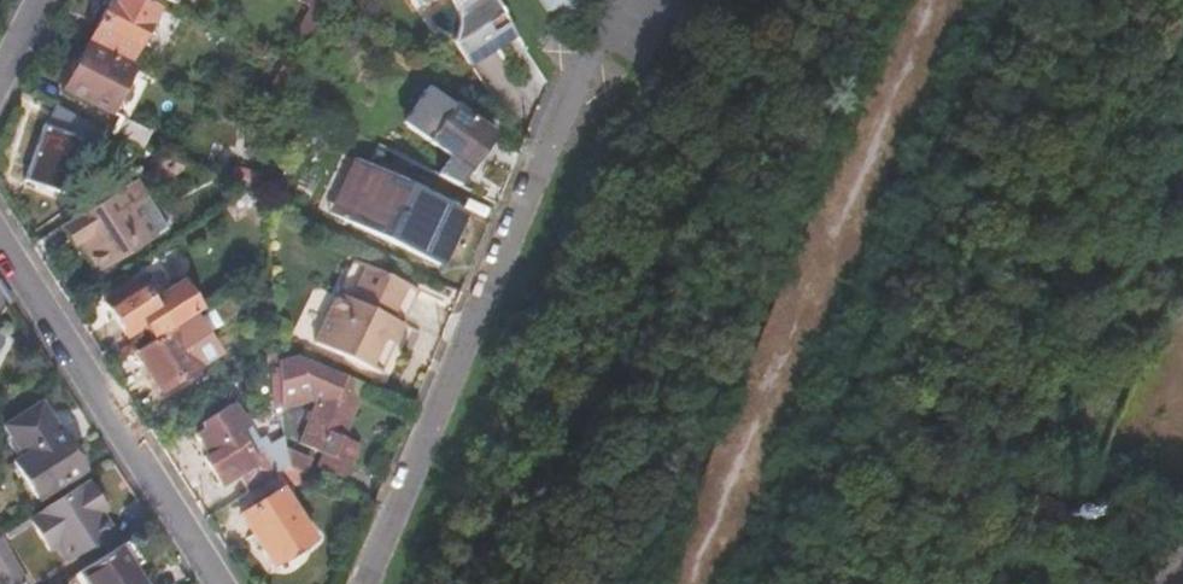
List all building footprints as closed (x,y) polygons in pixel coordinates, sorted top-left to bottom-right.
[(130,59),(155,10),(137,0),(117,0),(114,5),(110,3),(91,39),(130,59)] [(328,2),(325,0),(309,0),(306,4),(312,8),(295,40),(306,46),(328,2)] [(415,10),(432,0),(409,0),(415,10)] [(514,33),(493,0),(441,0),(443,3),(448,19),(452,41),(466,65),(514,33)] [(63,89),(120,117),(122,118),(133,97),(122,91),(134,65),(87,41),(63,89)] [(434,92),(409,127),(451,158),(448,163),(462,174),(466,168),(469,170),(494,135),(434,92)] [(107,129),(56,102),(44,121),(24,180),(58,191),(58,189),(77,194),(94,144),(96,145),(107,129)] [(120,117),(112,131),(142,147),(149,132),(122,118),(120,117)] [(360,202),(353,218),(441,254),(464,199),(363,157),(347,196),(360,202)] [(162,180),(186,164),(166,158),(153,166),(162,180)] [(240,177),(262,182),(262,173),(242,171),(240,177)] [(70,221),(81,239),(100,270),(172,224),(141,174),(70,221)] [(246,193),(262,182),(240,177),(236,176),(246,193)] [(70,221),(64,225),(75,243),(81,239),(70,221)] [(415,281),(350,253),(314,337),(381,365),(415,281)] [(176,326),(202,309),(183,279),(150,300),(137,279),(132,282),(128,276),(117,284),(121,290),(105,301),(126,334),(142,322),(153,341),(176,326)] [(201,364),(176,326),(153,341),(136,352),(161,391),(201,364)] [(277,361),(276,346),(267,352),(267,361),(277,361)] [(341,437),(363,382),(297,355),(293,368),(277,362),(280,403),(311,398),(317,400),(299,443),(320,451),(349,463),(356,444),(341,437)] [(284,447),(283,434),(270,444),(265,437),(257,442),(231,401),(199,423),(199,429),(194,434),(207,454),(203,457),(221,485),(237,473),(249,492),(275,474),(286,467),(284,447)] [(39,404),(5,426),(24,456),(15,462),(38,498),(82,468),(39,404)] [(284,447),(286,467),(302,474),(307,460),(284,447)] [(343,477),(349,463),(320,451),(314,466),(343,477)] [(292,483),(305,475),(302,474),(286,467),(275,474),(279,478),(292,483)] [(109,509),(91,479),(31,516),(34,522),(51,550),(59,545),(67,560),(114,530),(104,512),(109,509)] [(282,488),(241,515),(272,564),(313,537),(282,488)] [(34,522),(31,516),(6,531),(10,538),(34,522)] [(26,581),(0,541),(0,583),(21,583),(26,581)] [(126,541),(80,571),(88,583),(142,583),(130,564),(137,559),(126,541)]
